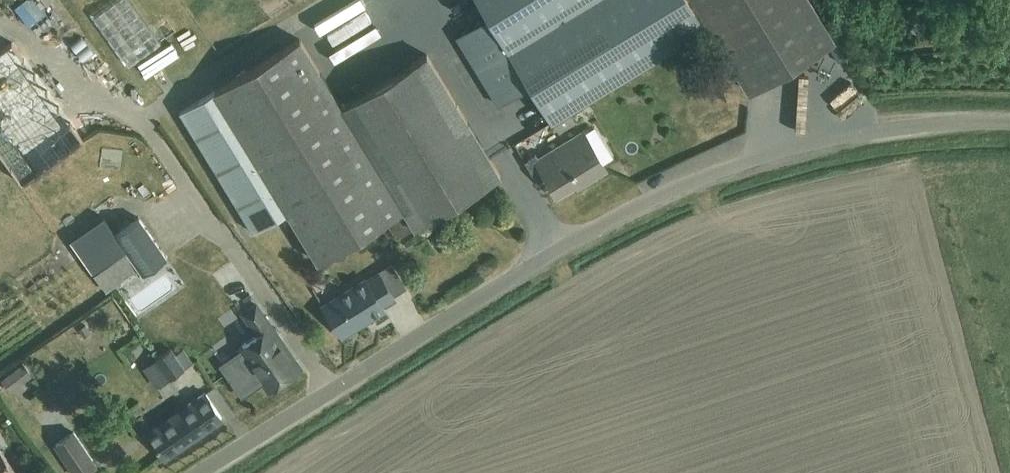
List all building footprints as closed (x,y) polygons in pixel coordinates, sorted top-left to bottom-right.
[(164,42),(135,0),(119,0),(100,13),(133,63),(164,42)] [(387,28),(367,0),(351,0),(316,24),(342,60),(387,28)] [(834,40),(810,0),(478,0),(488,17),(458,35),(500,104),(530,85),(552,120),(569,110),(708,25),(749,92),(834,40)] [(213,91),(213,90),(179,112),(252,231),(287,210),(318,261),(386,219),(397,238),(500,175),(425,53),(339,105),(298,39),(213,91)] [(82,139),(12,42),(0,50),(0,153),(22,183),(82,139)] [(753,93),(751,140),(770,141),(772,87),(762,87),(761,94),(753,93)] [(569,110),(552,120),(559,133),(577,122),(569,110)] [(580,181),(603,167),(581,131),(538,157),(536,154),(526,160),(540,182),(549,177),(557,190),(578,177),(580,181)] [(104,217),(71,240),(106,290),(139,268),(142,273),(166,256),(139,216),(115,233),(104,217)] [(392,263),(366,280),(365,279),(323,305),(342,335),(384,310),(381,305),(394,297),(408,287),(392,263)] [(241,351),(221,365),(233,382),(247,373),(256,385),(262,381),(269,390),(301,368),(254,304),(242,313),(257,334),(238,347),(241,351)] [(171,348),(156,359),(169,378),(193,362),(184,349),(175,354),(171,348)] [(2,380),(12,393),(34,377),(24,363),(2,380)] [(163,456),(221,417),(204,392),(187,404),(191,409),(150,437),(163,456)] [(74,431),(56,443),(75,472),(83,472),(96,464),(74,431)] [(20,468),(17,470),(0,448),(0,472),(23,472),(20,468)]
